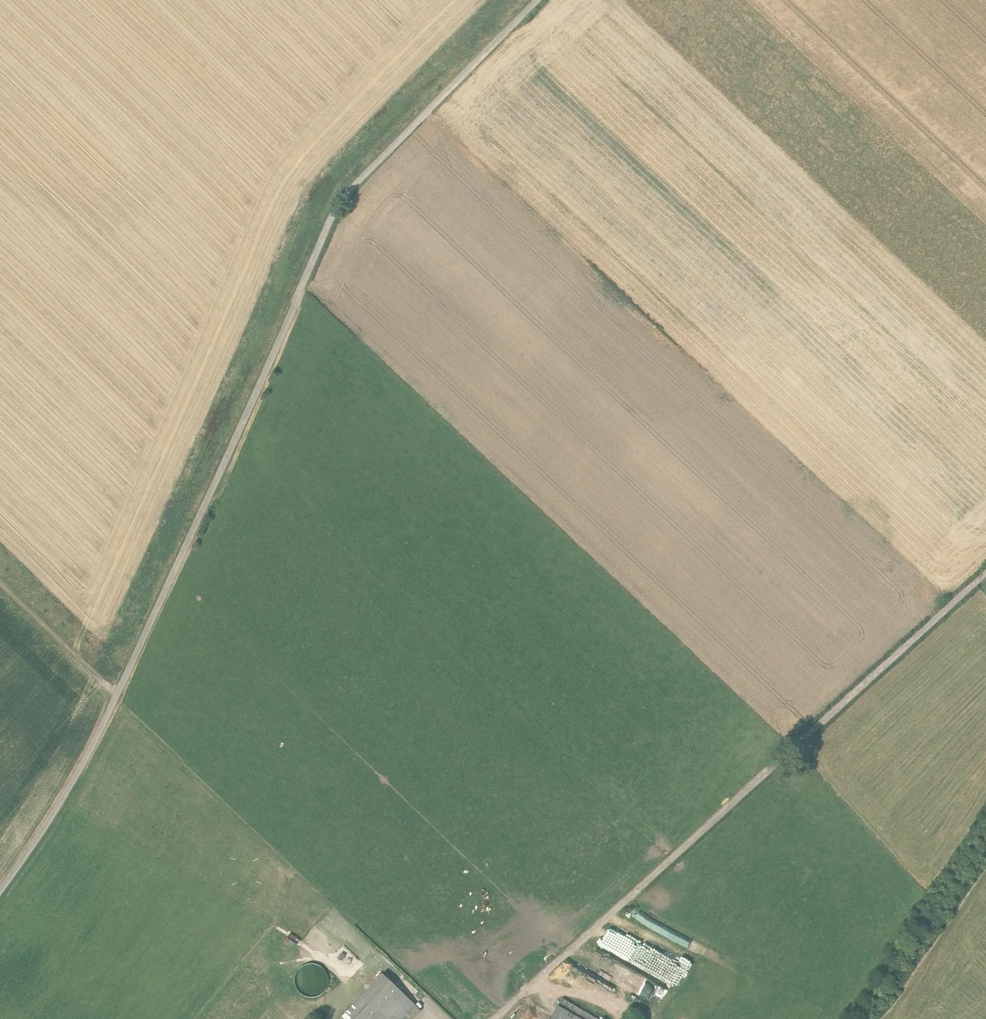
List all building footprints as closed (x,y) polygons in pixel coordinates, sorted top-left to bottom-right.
[(624,974),(618,989),(660,1006),(666,990),(624,974)] [(382,980),(370,991),(377,997),(354,1018),(420,1018),(382,980)] [(562,1005),(555,1018),(590,1018),(562,1005)]
